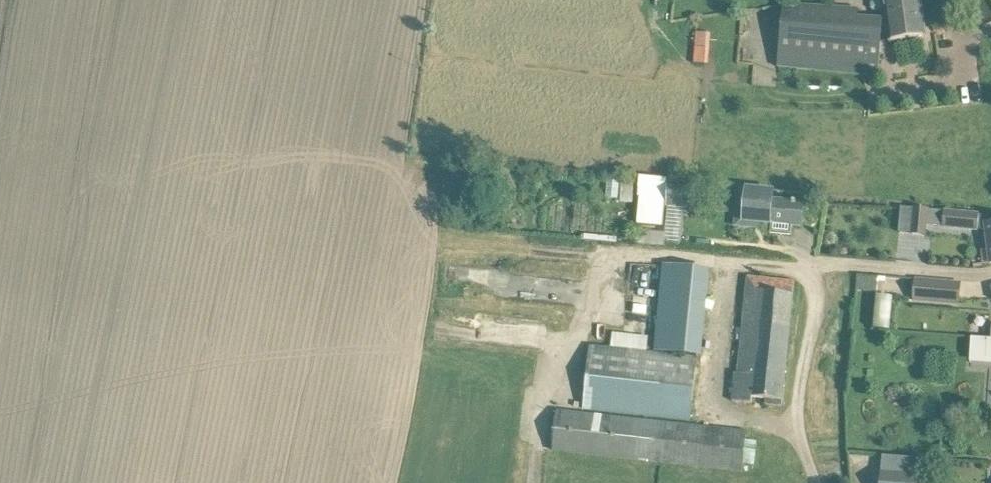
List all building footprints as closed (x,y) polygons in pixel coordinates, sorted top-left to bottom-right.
[(856,37),(859,7),(785,0),(779,66),(878,76),(880,53),(881,40),(856,37)] [(921,0),(884,0),(890,41),(926,36),(921,0)] [(696,32),(695,46),(710,47),(710,37),(711,33),(696,32)] [(640,175),(638,196),(640,196),(638,223),(664,225),(668,177),(640,175)] [(609,176),(607,200),(619,201),(621,177),(609,176)] [(691,208),(694,188),(694,184),(671,181),(668,204),(691,208)] [(746,186),(743,220),(766,222),(770,223),(769,231),(789,233),(790,225),(801,226),(803,206),(804,202),(774,199),(775,189),(746,186)] [(986,223),(985,216),(979,215),(979,214),(901,207),(899,232),(926,235),(927,225),(978,230),(978,229),(986,230),(990,263),(990,222),(986,223)] [(782,406),(795,281),(747,277),(738,373),(736,372),(733,401),(752,403),(752,397),(767,399),(766,405),(782,406)] [(959,304),(960,283),(915,279),(913,300),(959,304)] [(690,420),(697,356),(590,344),(583,408),(690,420)] [(742,471),(746,432),(556,411),(552,449),(722,469),(742,471)] [(916,472),(882,469),(881,482),(916,482),(916,472)]
